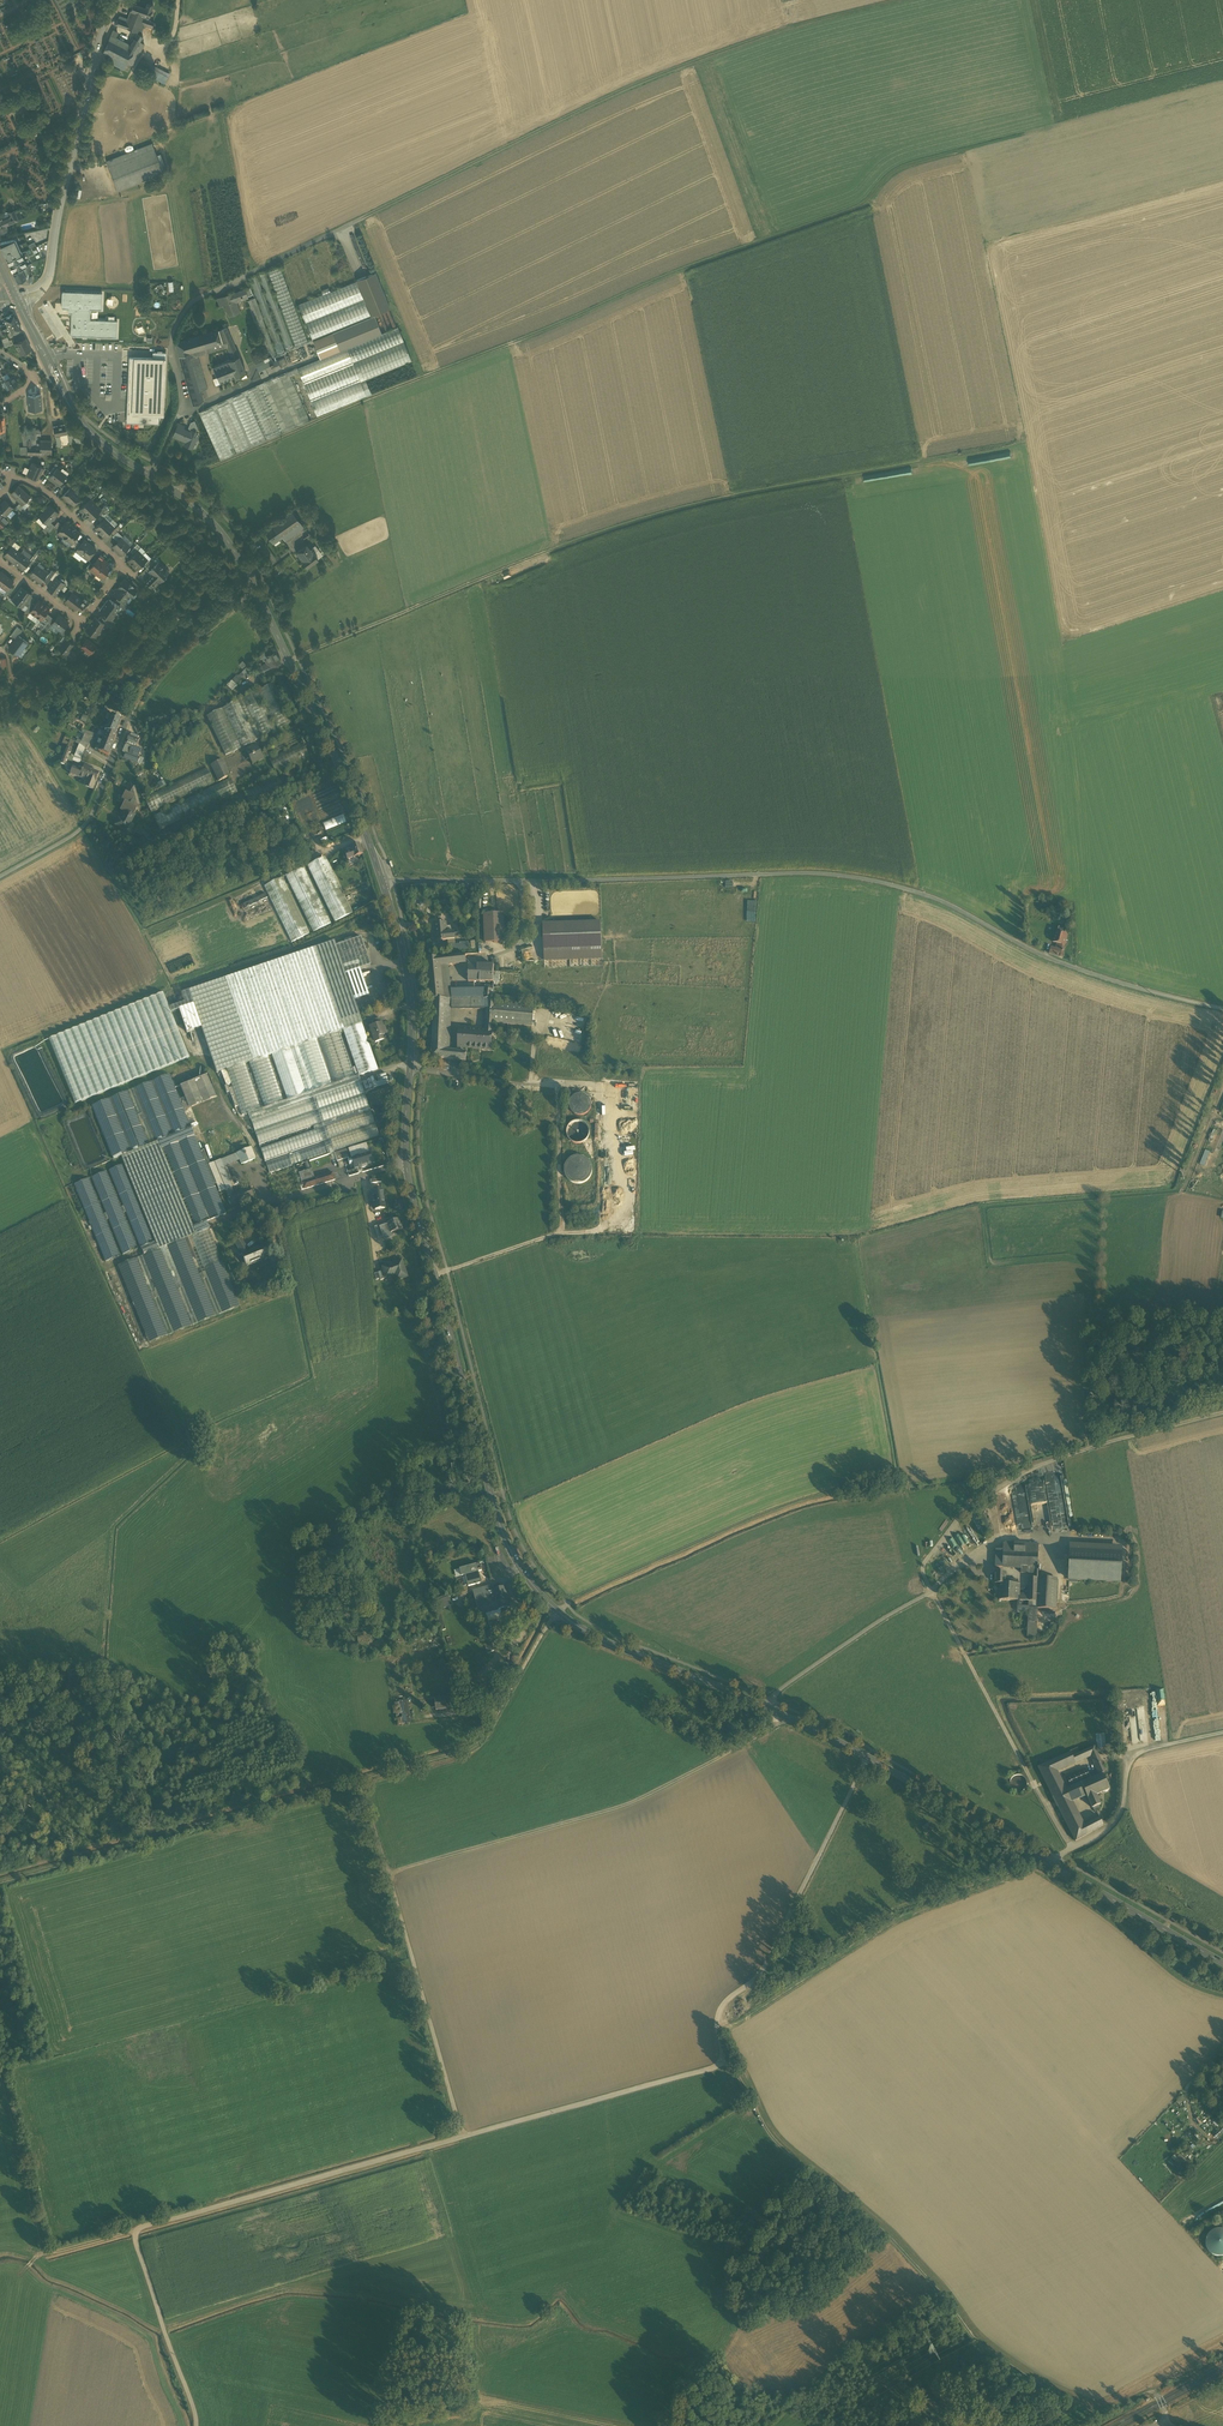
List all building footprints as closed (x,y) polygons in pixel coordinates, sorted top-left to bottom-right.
[(149,17),(148,16),(151,9),(152,9),(153,4),(148,2),(146,7),(133,3),(131,10),(143,15),(149,17)] [(115,23),(134,31),(137,32),(139,33),(140,30),(142,26),(143,24),(152,27),(153,27),(154,22),(148,20),(142,18),(143,15),(131,10),(128,18),(126,22),(118,19),(117,19),(115,23)] [(113,30),(108,40),(128,49),(131,44),(116,37),(119,32),(113,30)] [(139,34),(139,33),(137,32),(137,33),(134,37),(140,40),(143,35),(139,34)] [(128,49),(134,52),(139,42),(140,40),(134,37),(131,44),(128,49)] [(104,51),(110,54),(127,63),(134,52),(128,49),(108,40),(104,51)] [(139,42),(134,52),(127,63),(132,66),(144,45),(139,42)] [(124,70),(127,63),(110,54),(107,61),(124,70)] [(138,68),(164,82),(169,73),(142,59),(138,68)] [(105,161),(116,191),(163,173),(157,156),(152,144),(105,161)] [(157,156),(163,173),(167,172),(161,155),(157,156)] [(3,218),(2,215),(0,215),(0,228),(6,225),(18,220),(15,214),(10,216),(10,215),(9,215),(10,216),(9,216),(5,218),(3,218)] [(1,235),(9,232),(6,225),(0,228),(0,232),(1,235)] [(7,259),(22,252),(17,242),(15,242),(13,239),(0,242),(0,244),(7,259)] [(12,271),(12,272),(21,268),(25,266),(28,265),(28,264),(27,264),(25,259),(25,258),(22,253),(22,252),(7,259),(7,260),(12,271)] [(267,271),(295,346),(308,342),(280,267),(267,271)] [(26,278),(21,268),(12,272),(17,282),(26,278)] [(258,275),(286,350),(294,347),(266,272),(258,275)] [(356,281),(371,316),(374,314),(390,308),(375,272),(356,280),(356,281)] [(249,278),(278,355),(285,352),(257,275),(249,278)] [(298,304),(313,340),(347,326),(371,316),(356,281),(330,291),(329,287),(321,290),(323,294),(298,304)] [(229,315),(240,311),(238,305),(237,305),(237,306),(236,306),(235,302),(234,300),(241,297),(241,298),(243,297),(242,296),(246,295),(247,297),(248,297),(247,296),(245,289),(231,294),(231,293),(219,297),(221,303),(225,302),(226,303),(225,304),(229,315)] [(62,292),(62,293),(61,307),(62,307),(63,308),(68,308),(72,308),(71,313),(71,334),(71,335),(72,335),(117,337),(117,320),(90,319),(91,309),(102,310),(102,293),(63,291),(62,292)] [(236,301),(247,297),(246,295),(242,296),(243,297),(241,298),(241,297),(234,300),(235,302),(236,306),(237,306),(237,305),(238,305),(236,301)] [(249,307),(255,321),(263,318),(255,297),(248,300),(251,306),(249,307)] [(390,308),(374,314),(381,332),(397,326),(390,308)] [(6,324),(7,326),(18,321),(14,313),(11,314),(6,316),(6,317),(4,317),(5,320),(4,320),(6,324)] [(382,333),(381,332),(374,314),(371,316),(347,326),(313,340),(320,358),(352,345),(355,344),(382,333)] [(268,356),(269,358),(271,357),(276,355),(263,318),(255,321),(268,356)] [(21,329),(18,321),(7,326),(8,328),(10,332),(11,331),(12,333),(14,332),(14,333),(19,330),(21,329)] [(175,342),(193,404),(203,399),(201,390),(190,352),(225,342),(227,347),(232,358),(239,355),(227,327),(175,342)] [(355,344),(352,345),(358,359),(404,341),(398,327),(382,333),(355,344)] [(15,343),(21,354),(26,352),(26,351),(31,349),(26,338),(15,343)] [(411,360),(404,341),(358,359),(352,345),(320,358),(297,368),(299,371),(317,416),(371,393),(366,379),(411,360)] [(190,352),(201,390),(207,388),(198,355),(227,347),(225,342),(190,352)] [(232,358),(229,360),(236,376),(240,374),(245,372),(246,372),(239,355),(232,358)] [(255,363),(261,376),(287,364),(286,361),(285,360),(284,358),(282,359),(281,358),(279,359),(280,360),(279,360),(278,361),(277,360),(273,362),(271,357),(269,358),(268,356),(255,363)] [(155,358),(129,357),(127,401),(126,422),(150,423),(159,423),(159,415),(163,415),(165,358),(155,358)] [(219,383),(236,376),(229,360),(213,366),(219,383)] [(290,375),(299,371),(297,368),(285,373),(199,412),(220,460),(310,420),(290,375)] [(10,388),(10,389),(18,383),(13,375),(5,380),(7,384),(8,384),(11,388),(10,388)] [(41,394),(28,395),(29,410),(42,409),(41,394)] [(191,429),(196,431),(198,427),(195,420),(191,422),(188,427),(191,430),(191,429)] [(184,445),(192,448),(196,439),(194,439),(196,435),(195,434),(196,431),(191,429),(191,430),(190,432),(183,429),(184,425),(179,423),(173,436),(186,441),(184,445)] [(54,427),(55,435),(67,433),(65,425),(54,427)] [(27,434),(27,439),(32,439),(35,439),(35,434),(36,434),(36,427),(26,428),(27,434)] [(32,446),(32,439),(27,439),(28,454),(40,454),(40,447),(32,446)] [(40,454),(52,455),(52,440),(40,440),(40,447),(40,454)] [(976,462),(1019,453),(1018,446),(975,456),(976,462)] [(27,474),(38,479),(44,468),(32,462),(27,474)] [(50,477),(59,484),(66,476),(60,471),(61,471),(57,468),(50,477)] [(59,490),(62,493),(67,487),(65,484),(59,490)] [(11,493),(22,504),(30,496),(19,485),(11,493)] [(62,496),(72,506),(82,496),(71,486),(62,496)] [(83,500),(85,503),(90,498),(93,495),(90,493),(83,500)] [(82,515),(83,516),(96,503),(90,498),(85,503),(80,509),(83,512),(83,513),(82,514),(82,515)] [(6,516),(13,508),(5,500),(0,505),(0,510),(6,516)] [(17,506),(23,512),(26,509),(19,503),(17,506)] [(101,509),(96,503),(83,516),(85,517),(86,517),(87,517),(88,517),(91,520),(96,514),(101,509)] [(47,524),(50,521),(59,512),(50,504),(44,510),(45,511),(39,516),(47,524)] [(96,514),(99,517),(105,511),(107,509),(104,506),(101,509),(96,514)] [(272,525),(281,537),(282,536),(301,522),(292,510),(272,525)] [(107,513),(105,511),(99,517),(98,518),(100,520),(104,516),(107,513)] [(105,517),(110,522),(113,519),(107,513),(104,516),(105,517)] [(98,531),(100,532),(110,522),(105,517),(101,521),(95,528),(98,530),(98,531)] [(43,529),(48,534),(54,527),(55,525),(50,521),(47,524),(43,529)] [(72,543),(76,538),(80,533),(75,529),(75,528),(72,525),(72,526),(66,522),(59,530),(63,533),(61,535),(72,543)] [(114,526),(110,522),(100,532),(101,534),(102,534),(104,537),(112,529),(114,527),(114,526)] [(301,522),(282,536),(285,540),(304,526),(301,522)] [(111,532),(114,534),(117,531),(121,527),(118,525),(113,530),(111,532)] [(273,542),(281,537),(272,525),(264,530),(273,542)] [(584,527),(562,535),(565,540),(586,532),(584,527)] [(123,536),(117,531),(114,534),(112,536),(117,541),(121,537),(123,536)] [(124,534),(123,536),(121,537),(129,546),(132,542),(124,534)] [(4,547),(8,550),(11,546),(15,541),(17,539),(14,537),(4,547)] [(113,545),(121,554),(129,546),(121,537),(117,541),(113,545)] [(71,545),(73,547),(79,540),(76,538),(72,543),(71,545)] [(76,550),(88,559),(96,548),(84,539),(82,542),(76,549),(76,550)] [(73,547),(76,549),(82,542),(79,540),(73,547)] [(20,546),(15,541),(11,546),(17,550),(20,546)] [(302,561),(307,567),(324,554),(320,548),(318,549),(315,545),(311,548),(308,543),(296,552),(302,561)] [(4,555),(14,562),(21,552),(17,550),(11,546),(8,550),(4,555)] [(131,563),(132,564),(143,554),(138,549),(128,560),(131,562),(131,563)] [(25,555),(21,552),(14,562),(23,569),(27,564),(30,560),(29,560),(24,556),(25,555)] [(147,559),(143,554),(132,564),(134,566),(137,569),(147,559)] [(27,564),(30,566),(36,558),(33,555),(29,560),(30,560),(27,564)] [(90,568),(96,573),(106,560),(103,558),(102,558),(101,559),(98,557),(93,563),(90,568)] [(147,566),(150,569),(157,562),(154,559),(151,561),(147,566)] [(109,562),(106,560),(96,573),(102,577),(102,578),(105,573),(111,566),(108,564),(109,562)] [(151,575),(158,583),(158,582),(157,581),(158,579),(160,581),(166,575),(167,574),(166,574),(170,571),(167,568),(166,569),(158,561),(157,562),(150,569),(149,570),(152,574),(151,575)] [(30,574),(40,582),(47,573),(43,569),(43,570),(36,565),(30,574)] [(52,576),(50,578),(53,580),(56,577),(60,571),(57,569),(55,572),(52,576)] [(7,589),(10,585),(13,580),(1,571),(0,571),(0,585),(1,584),(7,589)] [(44,580),(47,583),(50,578),(52,576),(49,574),(44,580)] [(146,581),(148,583),(145,585),(150,590),(153,588),(154,587),(158,583),(151,575),(146,581)] [(48,588),(57,594),(61,588),(64,585),(65,583),(56,577),(53,580),(48,588)] [(121,584),(119,586),(130,595),(131,595),(135,590),(136,588),(133,586),(133,585),(131,584),(130,583),(124,579),(122,581),(121,581),(120,582),(120,583),(121,584)] [(135,590),(137,591),(140,587),(133,581),(131,584),(133,585),(133,586),(136,588),(135,590)] [(3,594),(6,596),(13,588),(10,585),(7,589),(4,593),(3,594)] [(22,606),(25,604),(31,595),(32,594),(21,586),(12,598),(17,603),(18,601),(23,605),(22,606)] [(126,600),(130,595),(119,586),(118,588),(117,588),(116,588),(115,589),(115,590),(116,591),(114,593),(119,596),(120,597),(125,601),(126,600)] [(64,596),(67,598),(72,592),(73,590),(70,588),(64,596)] [(76,609),(78,606),(83,600),(82,600),(72,592),(67,598),(65,600),(68,602),(68,603),(76,609)] [(25,604),(28,606),(30,604),(34,598),(31,595),(25,604)] [(84,597),(82,600),(83,600),(78,606),(81,608),(85,603),(86,603),(88,601),(87,599),(84,597)] [(118,600),(121,602),(125,605),(128,602),(126,600),(125,601),(120,597),(118,600)] [(40,619),(41,619),(46,612),(50,607),(39,599),(35,604),(30,611),(40,619)] [(107,600),(104,604),(116,613),(118,610),(119,611),(122,607),(119,605),(110,599),(109,601),(107,600)] [(26,610),(29,613),(30,611),(35,604),(32,602),(26,610)] [(108,617),(111,619),(113,615),(116,613),(104,604),(101,608),(102,610),(101,611),(108,617)] [(44,620),(47,622),(51,616),(46,612),(41,619),(40,619),(39,620),(42,622),(44,620)] [(52,623),(61,631),(68,621),(59,614),(55,619),(52,623)] [(55,619),(51,616),(47,622),(45,625),(49,628),(52,623),(55,619)] [(107,627),(110,623),(106,620),(100,616),(98,619),(105,624),(104,625),(107,627)] [(86,629),(96,636),(104,625),(105,624),(98,619),(95,617),(86,629)] [(108,617),(106,620),(110,623),(113,625),(115,622),(113,620),(112,620),(111,619),(108,617)] [(11,634),(16,638),(18,635),(22,630),(17,626),(11,634)] [(8,648),(17,654),(22,648),(23,648),(28,642),(18,635),(16,638),(8,648)] [(59,648),(66,653),(70,648),(73,644),(66,638),(59,648)] [(85,650),(90,653),(96,646),(86,638),(80,647),(81,649),(83,650),(85,650)] [(69,659),(74,663),(76,661),(76,653),(70,648),(66,653),(71,657),(69,659)] [(261,664),(263,669),(280,661),(275,650),(266,655),(267,658),(265,659),(267,662),(261,664)] [(242,670),(245,674),(251,671),(247,665),(242,670)] [(224,689),(229,695),(241,683),(248,679),(245,674),(242,670),(224,689)] [(206,717),(225,756),(293,723),(274,684),(206,717)] [(88,718),(83,715),(80,721),(86,723),(88,718)] [(105,731),(107,732),(115,735),(121,721),(111,716),(109,721),(105,731)] [(99,730),(97,736),(104,739),(106,733),(99,730)] [(104,739),(102,743),(112,746),(116,736),(115,735),(107,732),(106,733),(104,739)] [(97,736),(93,734),(91,738),(98,741),(102,743),(104,739),(97,736)] [(76,743),(80,745),(85,748),(85,749),(87,750),(90,744),(96,747),(98,741),(91,738),(84,735),(82,740),(81,743),(77,741),(76,743)] [(130,735),(126,745),(136,749),(136,748),(140,739),(130,735)] [(112,746),(102,743),(98,741),(96,747),(95,749),(98,750),(99,750),(99,752),(107,755),(108,756),(112,746)] [(235,775),(242,790),(310,758),(303,742),(235,775)] [(245,750),(253,765),(264,759),(256,744),(245,750)] [(79,764),(85,749),(85,748),(80,745),(74,758),(73,761),(79,764)] [(138,749),(136,748),(136,749),(126,745),(122,753),(126,754),(127,752),(138,757),(141,750),(138,749)] [(61,764),(64,766),(66,760),(68,756),(69,753),(70,754),(72,750),(67,748),(61,764)] [(124,758),(136,763),(137,759),(138,757),(127,752),(126,754),(124,758)] [(243,792),(250,807),(318,774),(311,759),(243,792)] [(211,765),(219,782),(230,776),(222,760),(211,765)] [(86,786),(93,789),(99,774),(91,771),(93,768),(85,765),(82,770),(82,771),(80,770),(73,767),(71,772),(70,774),(88,782),(86,786)] [(144,798),(151,813),(214,783),(207,768),(144,798)] [(153,816),(160,831),(238,793),(230,778),(153,816)] [(139,806),(137,809),(139,806),(134,787),(132,790),(130,783),(127,788),(128,789),(134,792),(133,793),(134,793),(135,794),(135,795),(135,796),(134,797),(137,798),(137,801),(137,802),(138,803),(138,804),(137,804),(137,805),(139,806)] [(122,812),(125,814),(127,811),(134,815),(137,809),(139,806),(137,805),(137,804),(138,804),(138,803),(137,802),(137,801),(137,798),(134,797),(135,796),(135,795),(135,794),(134,793),(133,793),(134,792),(128,789),(123,797),(125,802),(122,807),(121,809),(124,810),(122,812)] [(135,816),(134,815),(127,811),(125,814),(121,821),(119,820),(115,826),(126,832),(135,816)] [(343,814),(323,822),(326,831),(346,822),(343,814)] [(344,853),(346,861),(362,855),(358,844),(349,847),(350,851),(344,853)] [(307,866),(334,922),(353,913),(326,857),(307,866)] [(285,876),(312,932),(330,924),(304,868),(285,876)] [(264,887),(291,943),(309,934),(282,878),(264,887)] [(243,904),(245,909),(268,897),(265,893),(243,904)] [(503,914),(485,914),(486,943),(504,942),(503,914)] [(436,941),(447,940),(446,934),(447,934),(447,933),(446,927),(446,922),(435,924),(436,941)] [(543,925),(544,961),(602,959),(601,923),(543,925)] [(1057,943),(1060,944),(1065,945),(1066,935),(1065,935),(1057,933),(1056,932),(1053,942),(1057,943)] [(361,937),(336,946),(345,974),(360,969),(371,965),(361,937)] [(354,1001),(345,974),(336,946),(334,941),(225,978),(253,1061),(269,1055),(272,1054),(317,1039),(321,1038),(340,1031),(343,1030),(362,1024),(354,1001)] [(1050,954),(1062,959),(1063,955),(1064,951),(1056,949),(1051,948),(1050,954)] [(440,958),(440,967),(449,966),(459,965),(459,961),(466,960),(465,954),(440,958)] [(434,1000),(444,1000),(440,967),(440,958),(426,959),(430,1000),(434,1000)] [(468,982),(480,982),(480,973),(477,973),(478,965),(469,965),(468,982)] [(493,965),(478,965),(477,973),(480,973),(480,982),(493,982),(494,965),(493,965)] [(451,991),(449,966),(440,967),(444,1000),(447,1000),(484,999),(485,990),(451,991)] [(345,974),(354,1001),(369,996),(360,969),(345,974)] [(188,991),(193,1004),(201,1028),(216,1073),(221,1072),(226,1070),(246,1063),(249,1062),(253,1061),(225,978),(188,991)] [(485,990),(484,999),(489,999),(493,999),(494,991),(485,990)] [(171,1012),(179,1009),(193,1004),(188,991),(181,993),(185,1003),(169,1008),(171,1012)] [(49,1039),(75,1104),(189,1058),(171,1012),(169,1008),(163,993),(49,1039)] [(452,1010),(488,1010),(489,999),(484,999),(447,1000),(445,1050),(450,1051),(452,1010)] [(493,999),(489,999),(488,1010),(486,1031),(486,1032),(492,1032),(493,1023),(495,1004),(495,999),(493,999)] [(445,1059),(445,1050),(447,1000),(444,1000),(434,1000),(432,1058),(445,1059)] [(186,1032),(201,1028),(193,1004),(179,1009),(186,1032)] [(534,1007),(495,1004),(493,1023),(532,1026),(534,1007)] [(370,1026),(376,1043),(383,1040),(382,1035),(387,1033),(387,1034),(385,1026),(384,1026),(384,1027),(383,1027),(381,1022),(373,1025),(370,1026)] [(362,1023),(362,1024),(343,1030),(359,1076),(378,1069),(362,1023)] [(468,1042),(479,1043),(479,1042),(480,1031),(459,1029),(459,1041),(468,1042)] [(356,1077),(340,1031),(321,1038),(336,1083),(356,1077)] [(485,1050),(491,1051),(491,1044),(492,1032),(486,1032),(486,1031),(480,1031),(479,1042),(479,1043),(468,1042),(459,1041),(458,1048),(459,1048),(461,1048),(473,1049),(485,1050)] [(333,1084),(317,1039),(272,1054),(288,1100),(333,1084)] [(445,1059),(453,1060),(454,1051),(450,1051),(445,1050),(445,1059)] [(467,1053),(458,1052),(458,1061),(466,1062),(467,1053)] [(285,1101),(269,1055),(253,1061),(249,1062),(265,1108),(285,1101)] [(262,1109),(246,1063),(226,1070),(231,1084),(242,1115),(249,1113),(262,1109)] [(226,1070),(221,1072),(226,1086),(231,1084),(226,1070)] [(133,1089),(143,1113),(146,1119),(156,1143),(160,1141),(192,1128),(170,1074),(133,1089)] [(181,1086),(186,1098),(213,1086),(208,1074),(181,1086)] [(249,1113),(251,1119),(361,1082),(359,1076),(356,1077),(336,1083),(333,1084),(288,1100),(285,1101),(265,1108),(262,1109),(249,1113)] [(315,1158),(316,1159),(334,1153),(334,1152),(379,1136),(361,1082),(251,1119),(260,1144),(313,1126),(315,1130),(261,1149),(265,1162),(290,1154),(290,1155),(266,1163),(269,1173),(271,1173),(293,1165),(294,1168),(273,1174),(272,1175),(270,1175),(278,1198),(301,1191),(301,1189),(303,1188),(296,1166),(296,1164),(315,1158)] [(213,1086),(186,1098),(190,1108),(217,1096),(213,1086)] [(133,1089),(128,1091),(138,1115),(143,1113),(133,1089)] [(150,1145),(140,1121),(138,1115),(128,1091),(91,1106),(113,1160),(121,1157),(150,1145)] [(584,1095),(581,1094),(579,1094),(575,1095),(573,1097),(570,1099),(569,1103),(569,1106),(570,1109),(572,1112),(574,1114),(577,1116),(581,1116),(584,1116),(587,1114),(589,1112),(591,1109),(591,1105),(591,1102),(590,1099),(587,1096),(584,1095)] [(140,1121),(150,1145),(156,1143),(146,1119),(140,1121)] [(590,1132),(589,1128),(587,1126),(585,1123),(582,1122),(579,1121),(576,1121),(572,1123),(570,1125),(568,1127),(567,1130),(567,1134),(567,1137),(569,1140),(571,1142),(574,1143),(577,1144),(581,1144),(584,1143),(586,1141),(588,1138),(589,1135),(590,1132)] [(195,1136),(192,1128),(160,1141),(162,1149),(195,1136)] [(1208,1142),(1213,1143),(1217,1132),(1213,1130),(1208,1142)] [(177,1185),(174,1186),(176,1192),(179,1191),(193,1227),(206,1222),(226,1214),(214,1184),(201,1151),(195,1136),(162,1149),(177,1185)] [(150,1145),(121,1157),(124,1164),(125,1164),(139,1200),(141,1199),(127,1163),(142,1157),(156,1192),(158,1191),(144,1156),(160,1150),(174,1186),(177,1185),(162,1149),(160,1141),(156,1143),(150,1145)] [(348,1157),(349,1161),(352,1160),(354,1164),(355,1168),(362,1166),(363,1167),(367,1166),(367,1164),(372,1163),(370,1156),(366,1158),(364,1155),(366,1154),(362,1144),(354,1147),(354,1146),(350,1147),(351,1149),(348,1149),(341,1152),(343,1159),(348,1157)] [(239,1161),(241,1165),(255,1160),(251,1148),(237,1154),(239,1161)] [(190,1228),(176,1192),(174,1186),(160,1150),(144,1156),(158,1191),(156,1192),(159,1199),(161,1198),(175,1234),(190,1228)] [(214,1184),(217,1183),(209,1164),(211,1164),(205,1150),(201,1151),(214,1184)] [(1205,1150),(1200,1164),(1204,1166),(1210,1152),(1205,1150)] [(334,1154),(337,1161),(343,1159),(341,1152),(334,1154)] [(237,1154),(221,1160),(224,1167),(239,1161),(237,1154)] [(564,1171),(565,1175),(567,1179),(570,1182),(573,1183),(577,1184),(581,1184),(585,1183),(588,1180),(591,1177),(592,1173),(592,1169),(591,1165),(589,1162),(586,1159),(583,1157),(579,1156),(575,1157),(571,1158),(568,1161),(566,1164),(565,1168),(564,1171)] [(173,1235),(159,1199),(156,1192),(142,1157),(127,1163),(141,1199),(157,1241),(163,1239),(173,1235)] [(221,1160),(211,1164),(209,1164),(217,1183),(220,1192),(226,1190),(230,1189),(232,1188),(224,1167),(221,1160)] [(312,1170),(309,1161),(308,1162),(296,1166),(303,1188),(301,1189),(301,1191),(335,1179),(333,1172),(314,1178),(312,1170)] [(141,1248),(156,1242),(139,1200),(125,1164),(124,1164),(109,1170),(123,1206),(122,1207),(124,1213),(126,1213),(140,1249),(141,1248)] [(271,1173),(272,1175),(273,1174),(294,1168),(293,1165),(271,1173)] [(138,1249),(124,1213),(122,1207),(108,1171),(92,1177),(106,1213),(104,1214),(107,1220),(108,1220),(123,1256),(138,1249)] [(121,1256),(107,1220),(104,1214),(90,1178),(74,1184),(105,1263),(121,1256)] [(235,1204),(236,1204),(246,1200),(254,1197),(252,1194),(250,1188),(244,1190),(237,1193),(232,1195),(230,1189),(226,1190),(229,1198),(229,1199),(233,1197),(235,1204)] [(382,1190),(375,1191),(375,1193),(373,1193),(372,1195),(371,1196),(372,1199),(373,1200),(373,1204),(373,1205),(373,1209),(375,1210),(385,1209),(382,1190)] [(196,1234),(193,1227),(179,1191),(176,1192),(190,1228),(175,1234),(161,1198),(159,1199),(173,1235),(163,1239),(166,1247),(185,1239),(190,1237),(196,1234)] [(163,1239),(157,1241),(141,1199),(139,1200),(156,1242),(141,1248),(144,1255),(161,1249),(166,1247),(163,1239)] [(387,1224),(390,1233),(391,1233),(402,1229),(398,1219),(387,1223),(387,1224)] [(206,1222),(193,1227),(196,1234),(209,1229),(206,1222)] [(379,1227),(383,1238),(391,1235),(391,1233),(390,1233),(387,1224),(379,1227)] [(196,1234),(190,1237),(207,1278),(222,1314),(240,1306),(209,1229),(196,1234)] [(190,1237),(185,1239),(202,1281),(207,1278),(190,1237)] [(216,1316),(202,1281),(185,1239),(166,1247),(183,1288),(197,1324),(216,1316)] [(234,1243),(239,1250),(246,1246),(241,1239),(234,1243)] [(239,1250),(241,1254),(247,1252),(248,1253),(255,1250),(254,1249),(249,1251),(246,1246),(239,1250)] [(243,1259),(247,1267),(246,1264),(252,1262),(252,1263),(266,1258),(266,1259),(267,1259),(261,1246),(254,1249),(255,1250),(248,1253),(247,1252),(241,1254),(242,1254),(244,1259),(243,1259)] [(177,1290),(183,1288),(166,1247),(161,1249),(177,1290)] [(142,1256),(156,1292),(159,1298),(173,1333),(192,1326),(177,1290),(161,1249),(144,1255),(142,1256)] [(136,1259),(151,1294),(156,1292),(142,1256),(136,1259)] [(246,1264),(247,1267),(266,1259),(266,1258),(252,1263),(252,1262),(246,1264)] [(167,1336),(153,1300),(151,1294),(136,1259),(117,1266),(149,1343),(167,1336)] [(398,1274),(400,1280),(408,1277),(402,1261),(383,1269),(384,1271),(387,1279),(398,1274)] [(378,1273),(381,1281),(387,1279),(384,1271),(378,1273)] [(202,1281),(216,1316),(222,1314),(207,1278),(202,1281)] [(177,1290),(192,1326),(197,1324),(183,1288),(177,1290)] [(156,1292),(151,1294),(153,1300),(159,1298),(156,1292)] [(153,1300),(167,1336),(173,1333),(159,1298),(153,1300)] [(1058,1522),(1063,1522),(1068,1516),(1058,1466),(1047,1469),(1045,1479),(1028,1482),(1031,1498),(1037,1503),(1034,1503),(1036,1508),(1039,1505),(1035,1497),(1043,1505),(1044,1506),(1048,1505),(1046,1495),(1041,1496),(1043,1482),(1051,1497),(1054,1496),(1061,1497),(1063,1500),(1053,1502),(1049,1495),(1052,1509),(1055,1509),(1055,1511),(1062,1518),(1053,1520),(1053,1522),(1057,1520),(1058,1522)] [(1033,1529),(1026,1484),(1011,1486),(1018,1531),(1033,1529)] [(983,1515),(979,1517),(987,1530),(990,1528),(983,1515)] [(1004,1550),(1004,1552),(1014,1553),(1015,1543),(1007,1542),(1003,1544),(1003,1550),(1004,1550)] [(1038,1545),(1015,1543),(1014,1553),(1038,1554),(1038,1545)] [(1071,1544),(1071,1550),(1121,1553),(1121,1546),(1071,1544)] [(1004,1550),(1003,1550),(996,1550),(995,1567),(1003,1568),(1003,1565),(1003,1552),(1004,1552),(1004,1550)] [(1071,1550),(1069,1580),(1119,1582),(1121,1553),(1071,1550)] [(1038,1554),(1014,1553),(1004,1552),(1003,1552),(1003,1565),(1021,1566),(1021,1569),(1021,1573),(1037,1574),(1037,1573),(1038,1567),(1038,1554)] [(480,1564),(477,1565),(460,1569),(462,1576),(467,1575),(470,1586),(480,1583),(477,1572),(479,1572),(482,1571),(481,1567),(482,1565),(480,1564)] [(937,1568),(932,1573),(938,1578),(942,1573),(937,1568)] [(1000,1584),(1005,1584),(1006,1581),(1006,1573),(995,1572),(995,1584),(1000,1584)] [(1029,1596),(1029,1601),(1036,1601),(1037,1581),(1037,1578),(1030,1578),(1029,1593),(1029,1596)] [(1057,1582),(1037,1581),(1036,1601),(1029,1601),(1028,1607),(1028,1608),(1038,1608),(1056,1609),(1057,1582)] [(999,1600),(1018,1601),(1018,1596),(1018,1584),(1005,1584),(1000,1584),(999,1600)] [(494,1590),(496,1599),(499,1610),(501,1610),(502,1611),(503,1612),(505,1612),(507,1612),(507,1611),(508,1610),(508,1608),(510,1608),(505,1587),(494,1590)] [(474,1596),(477,1604),(496,1599),(494,1590),(483,1593),(475,1595),(474,1596)] [(438,1601),(441,1609),(452,1605),(449,1597),(438,1601)] [(499,1610),(496,1599),(477,1604),(480,1615),(486,1613),(486,1614),(499,1610)] [(471,1617),(480,1615),(477,1604),(468,1606),(471,1617)] [(1036,1638),(1038,1608),(1028,1608),(1028,1613),(1028,1628),(1027,1635),(1027,1637),(1036,1638)] [(437,1612),(442,1631),(446,1630),(444,1625),(440,1611),(437,1612)] [(487,1615),(486,1614),(486,1613),(480,1615),(486,1636),(483,1637),(488,1653),(491,1652),(495,1651),(489,1631),(491,1630),(489,1622),(487,1618),(488,1618),(487,1617),(487,1615)] [(502,1613),(487,1617),(488,1618),(487,1618),(489,1622),(501,1619),(503,1617),(502,1613)] [(358,1635),(360,1645),(372,1643),(371,1633),(358,1635)] [(1143,1694),(1143,1690),(1122,1691),(1122,1699),(1140,1698),(1140,1694),(1143,1694)] [(435,1699),(435,1700),(436,1703),(435,1703),(436,1707),(436,1711),(448,1709),(446,1698),(435,1699)] [(410,1723),(407,1701),(395,1703),(398,1725),(410,1723)] [(1096,1735),(1097,1749),(1106,1748),(1104,1734),(1096,1735)] [(1094,1747),(1080,1753),(1072,1756),(1075,1763),(1091,1756),(1093,1760),(1099,1757),(1097,1753),(1094,1747)] [(1071,1752),(1072,1756),(1080,1753),(1078,1748),(1070,1752),(1070,1753),(1071,1752)] [(1070,1753),(1065,1755),(1070,1765),(1075,1763),(1072,1756),(1071,1752),(1070,1753)] [(1038,1767),(1055,1802),(1069,1795),(1067,1789),(1057,1771),(1070,1765),(1065,1755),(1038,1767)] [(1102,1763),(1099,1757),(1093,1760),(1095,1765),(1102,1763)] [(1106,1772),(1102,1763),(1095,1765),(1098,1770),(1099,1774),(1103,1773),(1106,1772)] [(1083,1782),(1071,1787),(1075,1796),(1078,1798),(1086,1795),(1086,1794),(1096,1789),(1093,1783),(1091,1780),(1088,1774),(1087,1770),(1085,1769),(1080,1772),(1083,1780),(1083,1782)] [(1098,1770),(1088,1774),(1091,1780),(1103,1774),(1103,1773),(1099,1774),(1098,1770)] [(1066,1777),(1071,1787),(1083,1782),(1083,1780),(1080,1772),(1066,1777)] [(1099,1807),(1099,1805),(1101,1804),(1096,1795),(1110,1789),(1103,1774),(1091,1780),(1093,1783),(1096,1789),(1086,1794),(1086,1795),(1092,1808),(1093,1808),(1094,1809),(1096,1808),(1096,1809),(1099,1807)] [(1019,1792),(1023,1791),(1026,1788),(1027,1784),(1027,1781),(1025,1777),(1022,1775),(1018,1775),(1014,1776),(1011,1779),(1010,1782),(1010,1786),(1012,1789),(1015,1792),(1019,1792)] [(1072,1801),(1078,1798),(1075,1796),(1071,1787),(1067,1789),(1069,1795),(1072,1801)] [(1075,1841),(1088,1834),(1085,1825),(1072,1801),(1069,1795),(1055,1802),(1075,1841)] [(1100,1817),(1095,1820),(1098,1828),(1103,1825),(1100,1817)] [(1092,1832),(1098,1828),(1095,1820),(1089,1823),(1092,1832)] [(922,1826),(926,1834),(935,1829),(931,1822),(922,1826)] [(1218,2079),(1214,2083),(1219,2088),(1222,2084),(1222,2083),(1218,2079)] [(1215,2093),(1214,2100),(1222,2102),(1222,2095),(1215,2093)] [(1185,2160),(1177,2152),(1174,2155),(1170,2160),(1178,2168),(1180,2166),(1185,2160)] [(1186,2162),(1178,2170),(1182,2173),(1189,2166),(1186,2162)] [(1205,2243),(1206,2247),(1208,2250),(1210,2253),(1214,2255),(1218,2256),(1222,2256),(1222,2229),(1221,2229),(1217,2229),(1213,2230),(1210,2232),(1207,2235),(1206,2239),(1205,2243)]
